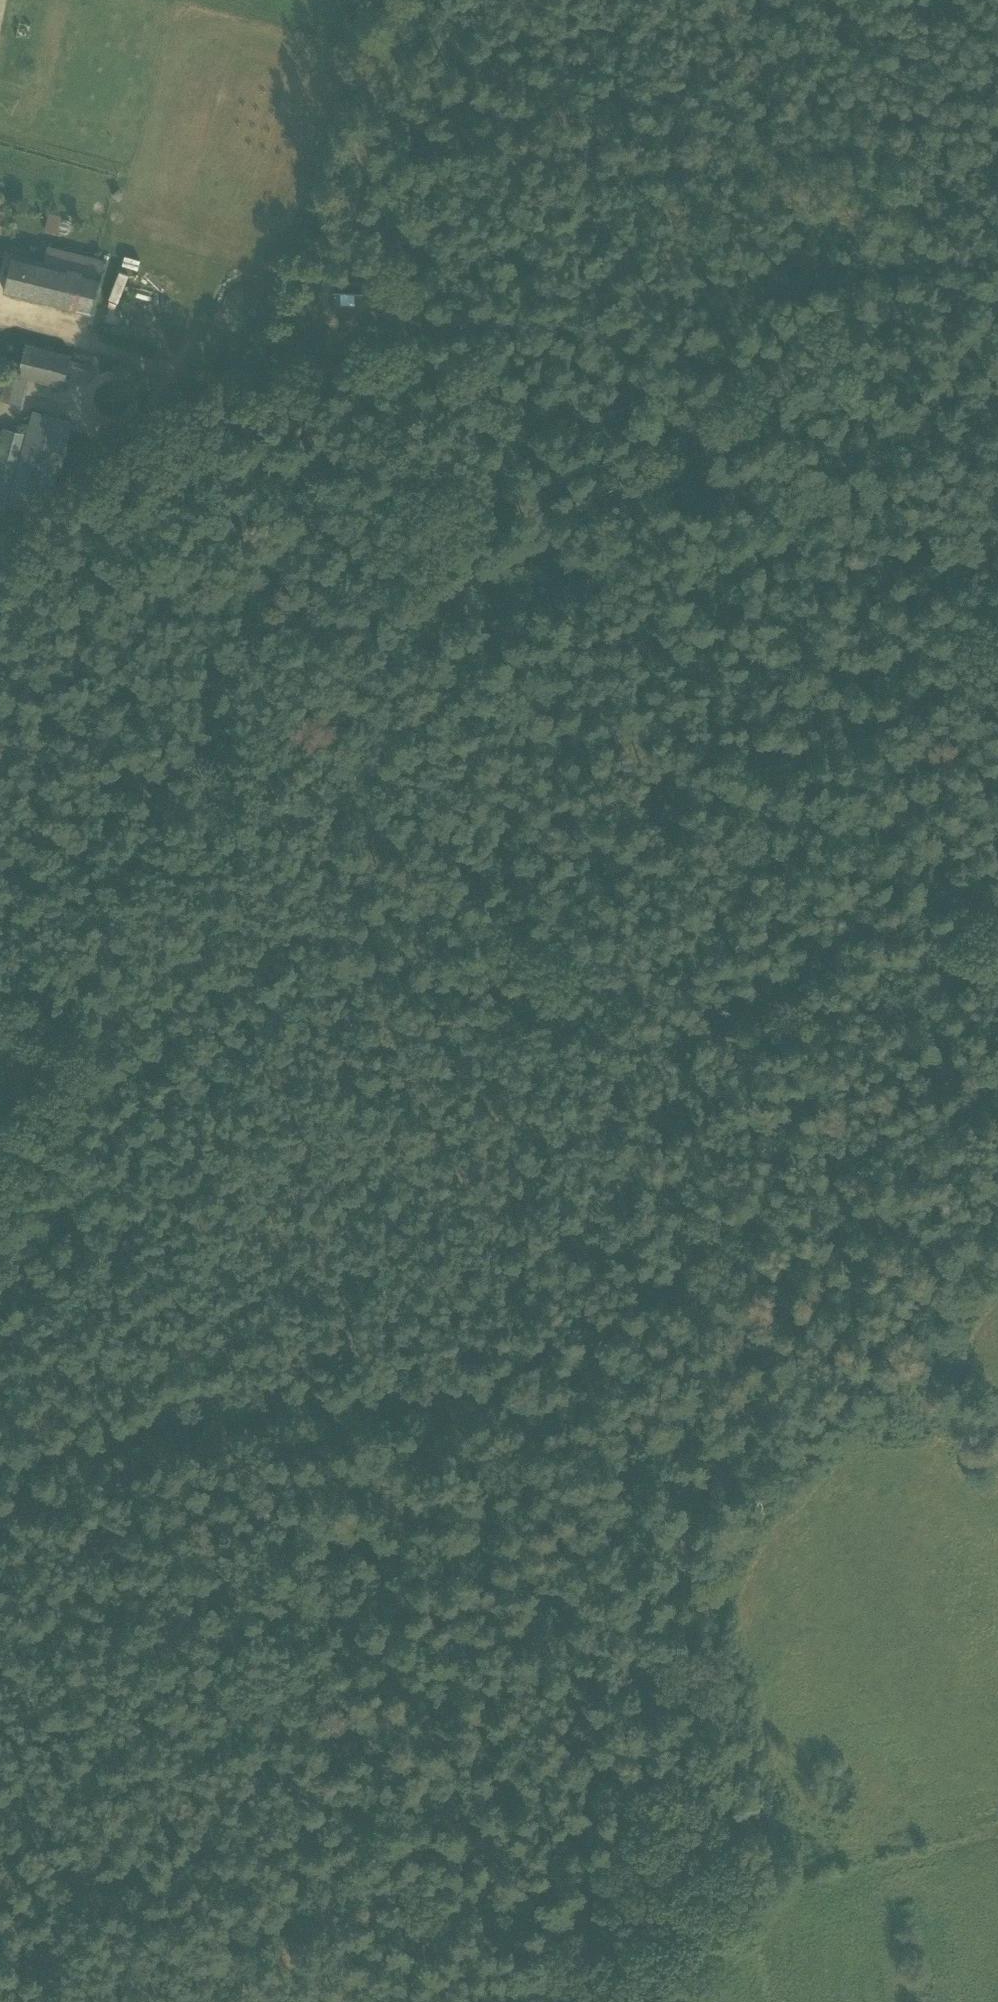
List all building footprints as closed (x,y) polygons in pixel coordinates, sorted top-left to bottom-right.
[(58,233),(62,216),(50,213),(46,231),(58,233)] [(44,261),(14,254),(5,291),(92,313),(105,260),(48,246),(44,261)] [(333,281),(332,310),(381,311),(383,283),(333,281)] [(17,378),(62,390),(65,379),(97,387),(101,366),(71,359),(71,355),(26,343),(17,378)] [(3,427),(0,436),(0,489),(49,503),(70,425),(32,415),(27,434),(3,427)]
